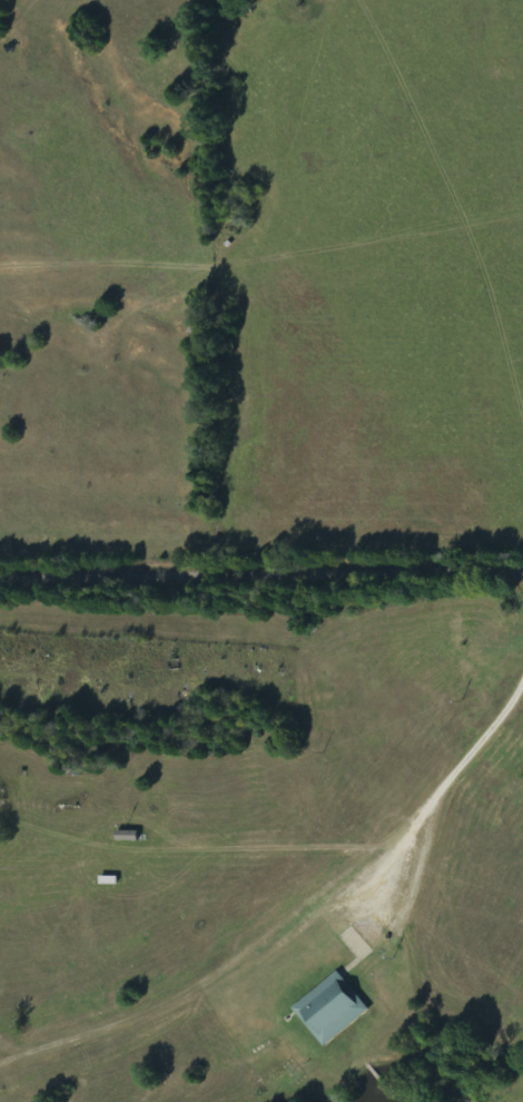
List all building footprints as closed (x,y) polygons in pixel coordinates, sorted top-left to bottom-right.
[(328,1048),(374,1012),(343,973),(297,1010),(328,1048)]
